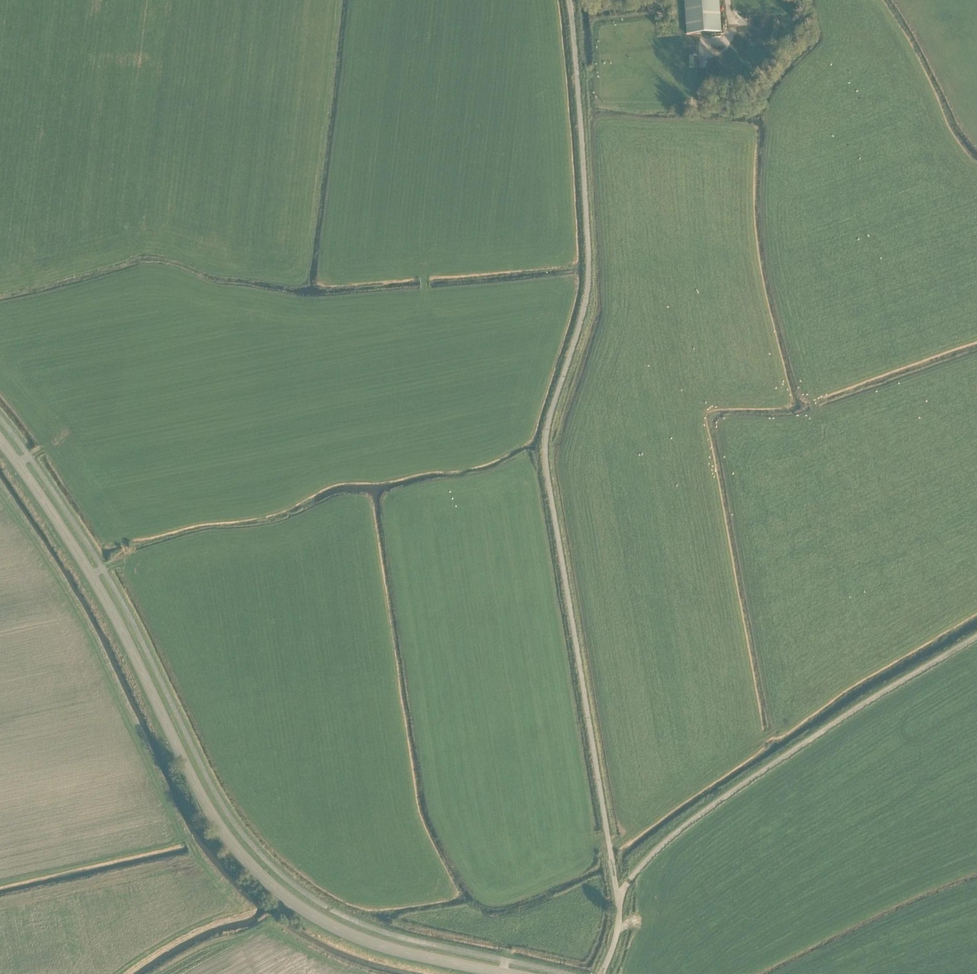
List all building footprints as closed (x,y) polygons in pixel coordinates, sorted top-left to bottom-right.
[(686,36),(721,33),(719,0),(684,0),(686,36)]
